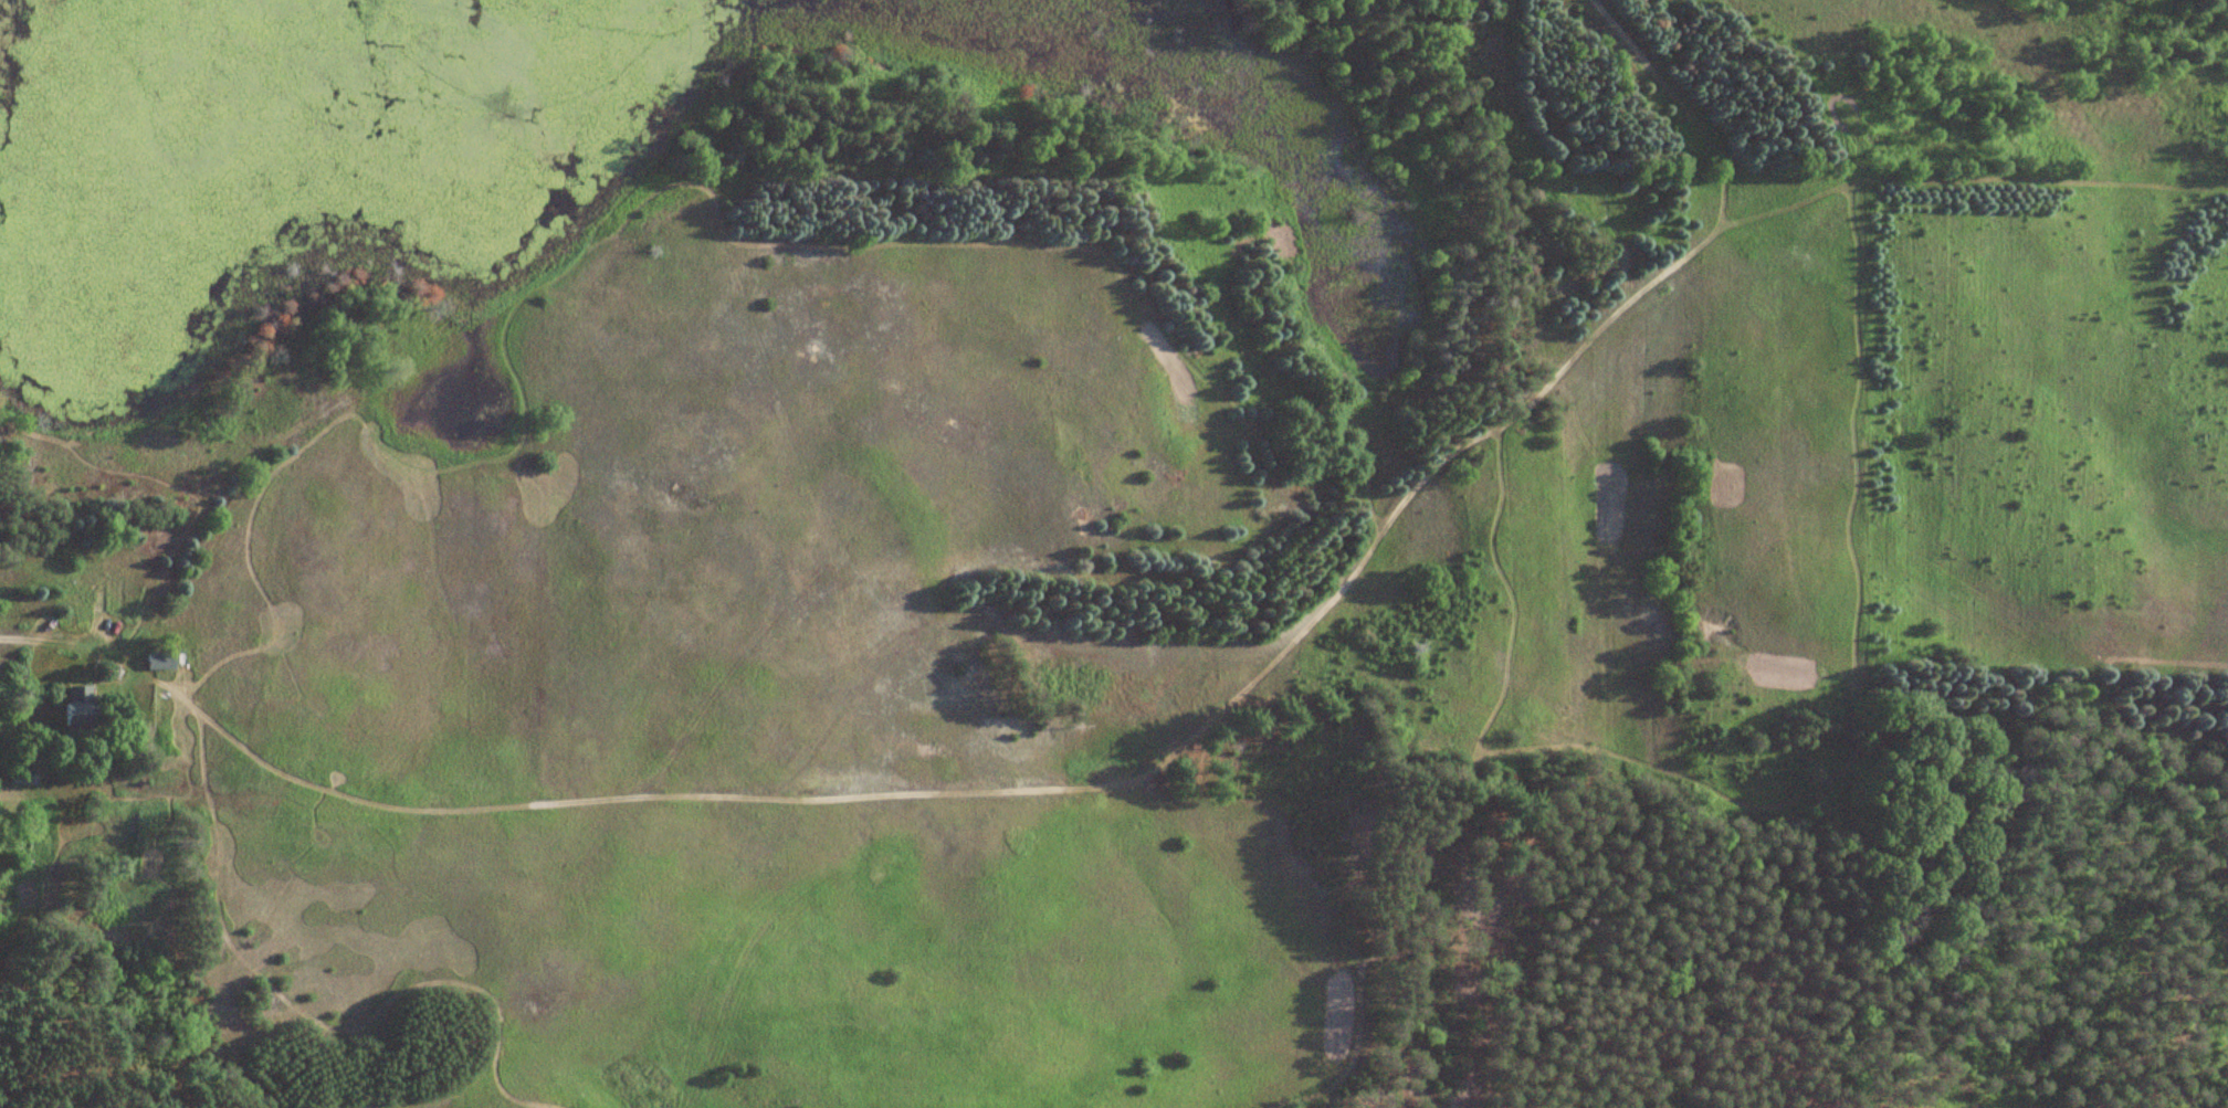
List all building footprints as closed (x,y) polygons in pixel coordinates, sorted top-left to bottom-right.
[(176,670),(176,652),(150,652),(150,670),(176,670)] [(98,687),(68,687),(68,731),(98,731),(98,687)]
